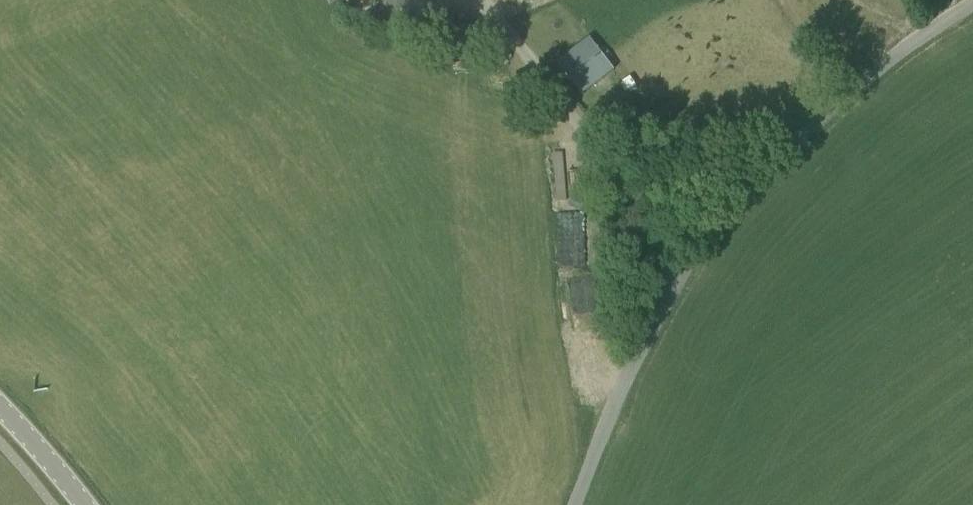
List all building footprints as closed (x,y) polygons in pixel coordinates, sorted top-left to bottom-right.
[(398,0),(382,0),(377,22),(392,26),(398,0)] [(589,37),(557,62),(582,94),(614,70),(589,37)]
